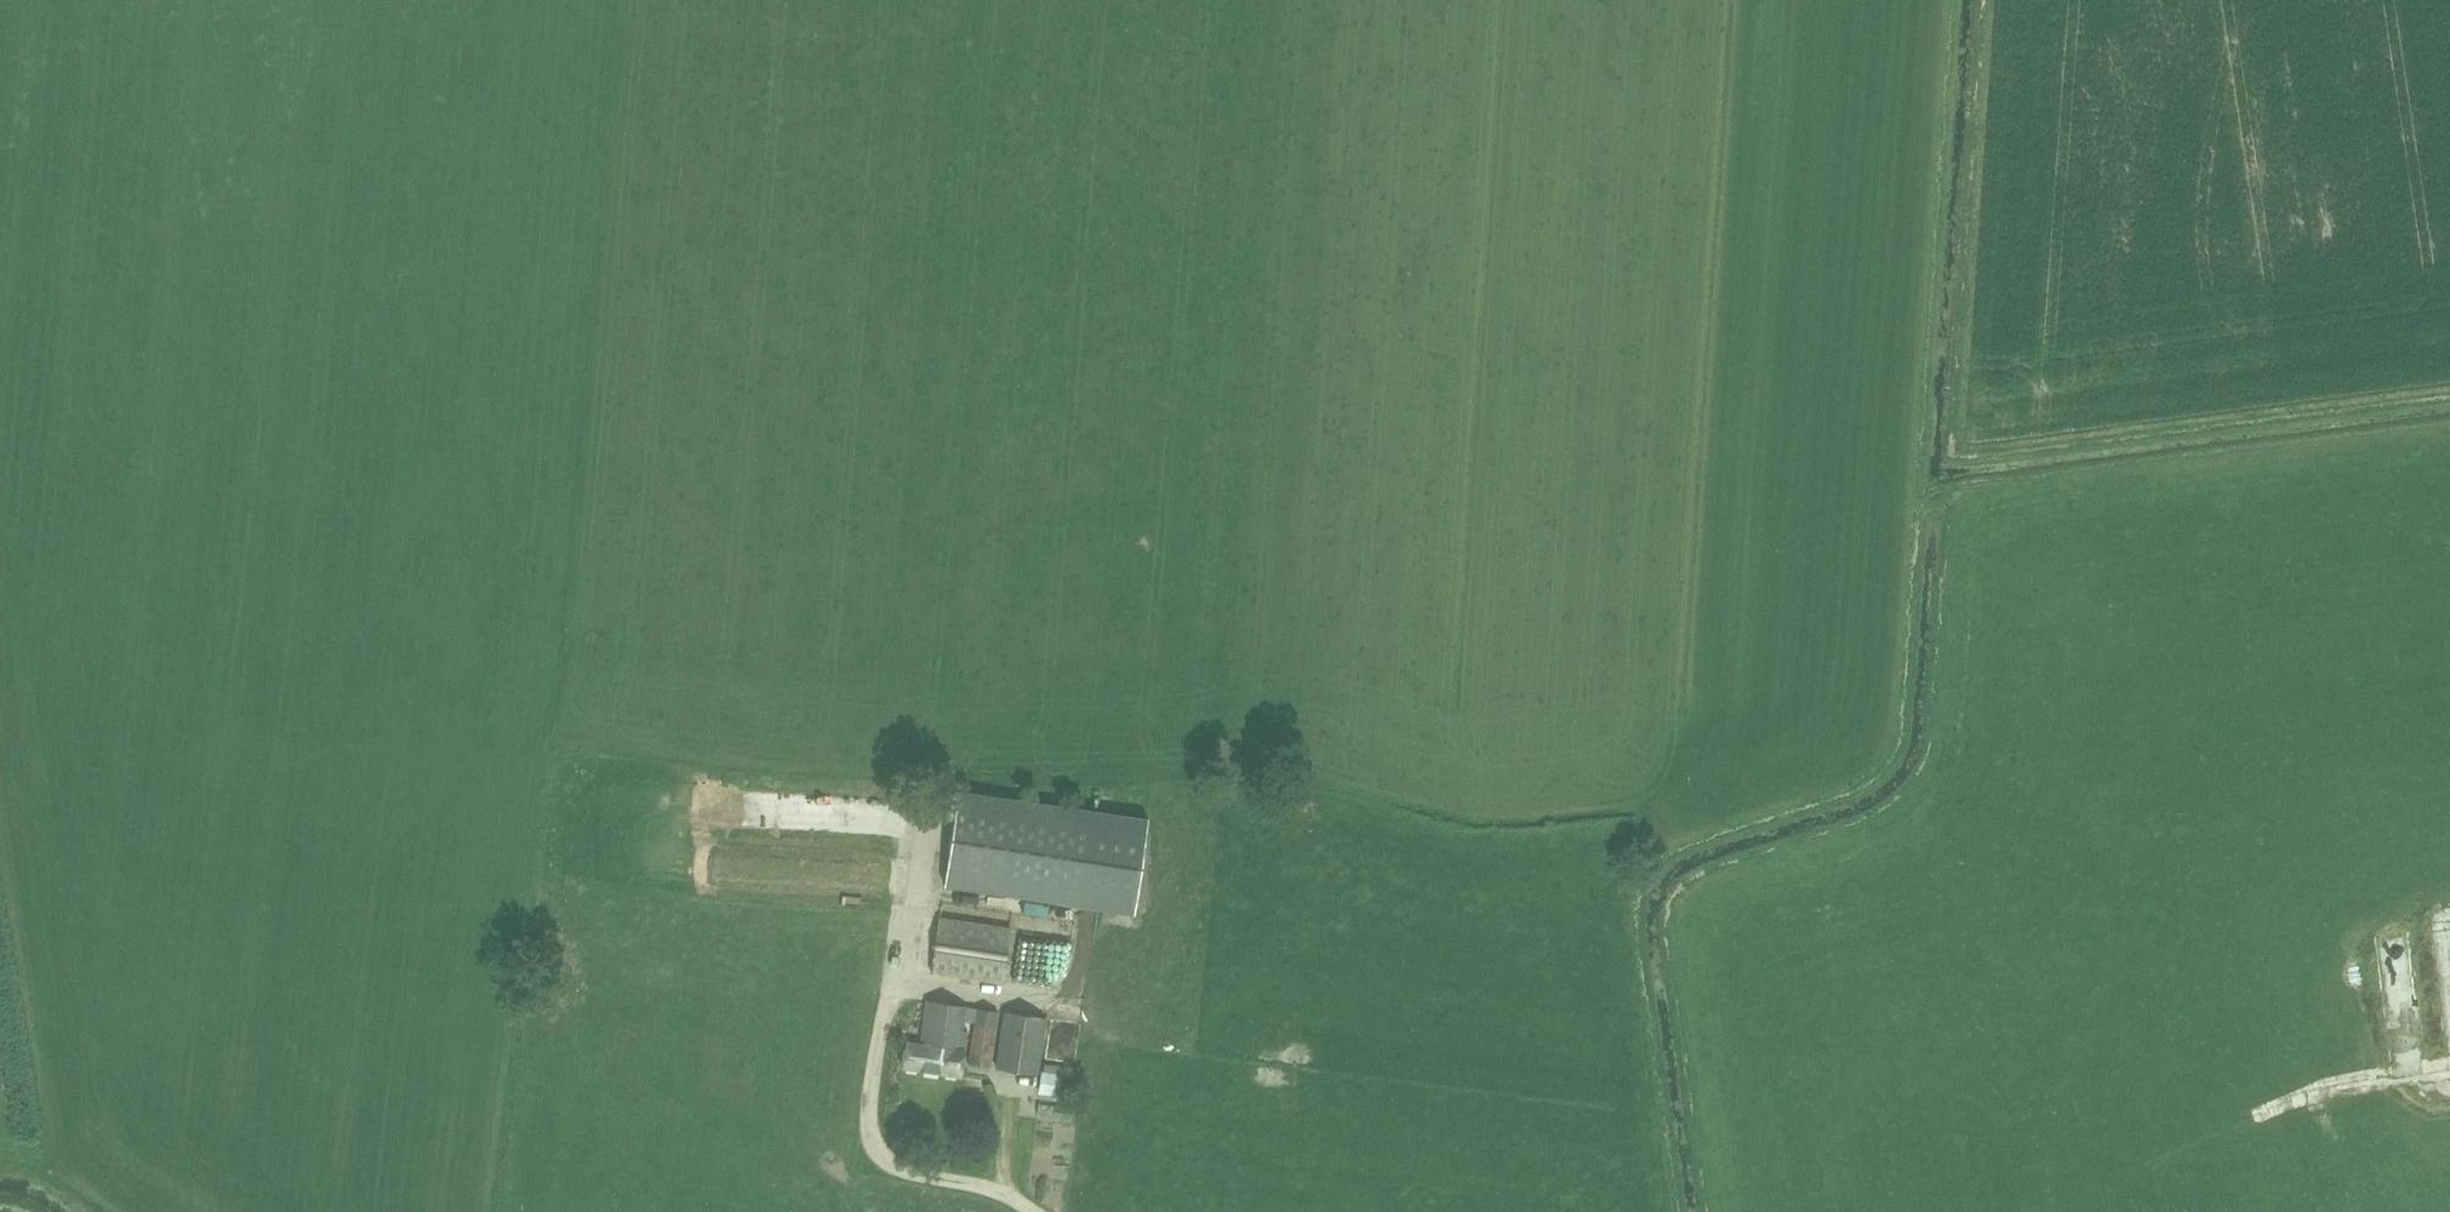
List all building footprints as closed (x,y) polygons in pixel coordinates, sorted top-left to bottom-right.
[(1148,819),(958,791),(944,886),(1134,914),(1148,819)] [(2441,912),(2448,1001),(2449,1001),(2449,911),(2441,912)] [(931,971),(1002,982),(1010,929),(940,918),(931,971)] [(2394,965),(2419,960),(2414,933),(2389,937),(2394,965)] [(921,1044),(906,1041),(902,1067),(960,1077),(964,1051),(963,1051),(966,1030),(963,1030),(964,1022),(974,1023),(968,1063),(989,1067),(997,1012),(966,1007),(967,1006),(928,1000),(921,1044)] [(1005,1013),(997,1067),(1037,1074),(1046,1019),(1005,1013)] [(1073,1075),(1042,1072),(1040,1094),(1071,1097),(1073,1075)]
